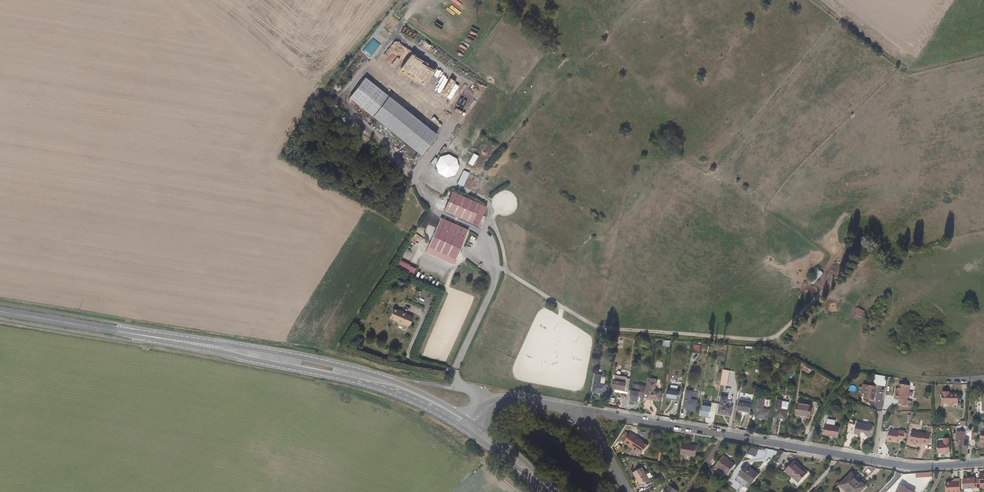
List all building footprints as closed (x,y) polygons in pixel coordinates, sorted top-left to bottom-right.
[(431,62),(425,71),(428,73),(434,64),(431,62)] [(455,96),(462,86),(447,76),(443,82),(455,90),(452,93),(455,96)] [(422,153),(438,132),(387,95),(372,116),(422,153)] [(472,168),(477,158),(473,156),(468,166),(472,168)] [(440,163),(436,173),(443,176),(447,166),(440,163)] [(458,184),(464,186),(468,172),(462,170),(458,184)] [(470,224),(478,206),(450,194),(442,212),(470,224)] [(439,219),(426,248),(453,260),(466,231),(439,219)] [(453,260),(426,248),(424,253),(451,265),(453,260)] [(819,269),(809,280),(813,284),(823,273),(819,269)] [(801,295),(809,286),(805,283),(798,292),(801,295)] [(861,320),(865,311),(857,308),(853,317),(861,320)] [(407,326),(411,317),(404,314),(405,313),(400,311),(399,312),(392,309),(388,318),(407,326)] [(702,354),(703,347),(695,346),(694,353),(702,354)] [(727,385),(730,371),(723,370),(721,384),(727,385)] [(614,390),(628,392),(630,380),(628,379),(628,378),(616,376),(616,380),(615,380),(614,390)] [(607,395),(608,386),(602,385),(602,378),(597,378),(595,394),(607,395)] [(881,378),(880,384),(880,385),(888,386),(889,379),(881,378)] [(652,381),(648,380),(647,388),(646,398),(649,398),(649,400),(659,401),(661,393),(655,392),(656,385),(651,384),(652,381)] [(639,403),(645,404),(646,398),(647,388),(634,385),(633,392),(632,392),(630,402),(639,404),(639,403)] [(900,395),(898,395),(897,401),(902,402),(901,406),(910,407),(911,402),(909,402),(911,387),(901,385),(901,391),(900,395)] [(878,389),(868,387),(866,397),(864,396),(863,401),(876,403),(878,389)] [(679,404),(681,392),(668,390),(667,400),(674,401),(674,403),(679,404)] [(696,412),(698,402),(692,401),(694,393),(688,392),(685,410),(696,412)] [(961,395),(952,395),(944,395),(944,406),(961,406),(961,395)] [(768,421),(772,401),(768,400),(768,398),(764,397),(764,400),(760,399),(756,419),(768,421)] [(722,405),(719,404),(717,415),(731,418),(732,408),(727,407),(728,400),(723,399),(722,405)] [(787,420),(790,404),(784,403),(784,402),(778,401),(775,418),(787,420)] [(750,414),(752,404),(741,402),(739,413),(750,414)] [(702,417),(716,419),(717,415),(719,404),(713,403),(713,407),(704,406),(702,417)] [(809,418),(811,408),(798,406),(796,416),(809,418)] [(864,428),(864,426),(858,425),(856,436),(863,437),(863,435),(867,435),(867,437),(868,437),(868,438),(873,439),(875,427),(869,426),(868,429),(864,428)] [(826,436),(840,439),(842,429),(827,427),(826,436)] [(641,453),(646,444),(638,439),(639,438),(627,431),(621,441),(641,453)] [(901,439),(906,440),(907,433),(901,432),(901,433),(891,431),(889,442),(900,444),(901,442),(901,439)] [(913,444),(921,446),(922,444),(925,444),(931,445),(933,436),(915,432),(913,444)] [(964,448),(969,449),(970,441),(967,441),(967,433),(958,432),(957,443),(960,443),(960,447),(964,448)] [(696,455),(697,444),(682,442),(680,453),(696,455)] [(953,455),(953,445),(940,445),(940,455),(953,455)] [(736,467),(724,458),(716,470),(728,479),(736,467)] [(809,474),(795,463),(787,472),(801,484),(809,474)] [(741,477),(754,486),(761,476),(748,466),(741,477)] [(647,484),(641,473),(632,477),(638,489),(640,489),(642,491),(650,487),(649,484),(647,484)] [(861,481),(862,479),(856,473),(844,485),(850,491),(861,481)] [(981,490),(981,481),(976,481),(976,480),(964,480),(964,491),(981,490)] [(850,491),(864,491),(868,488),(861,481),(850,491)] [(961,482),(946,483),(947,491),(961,491),(961,482)]
